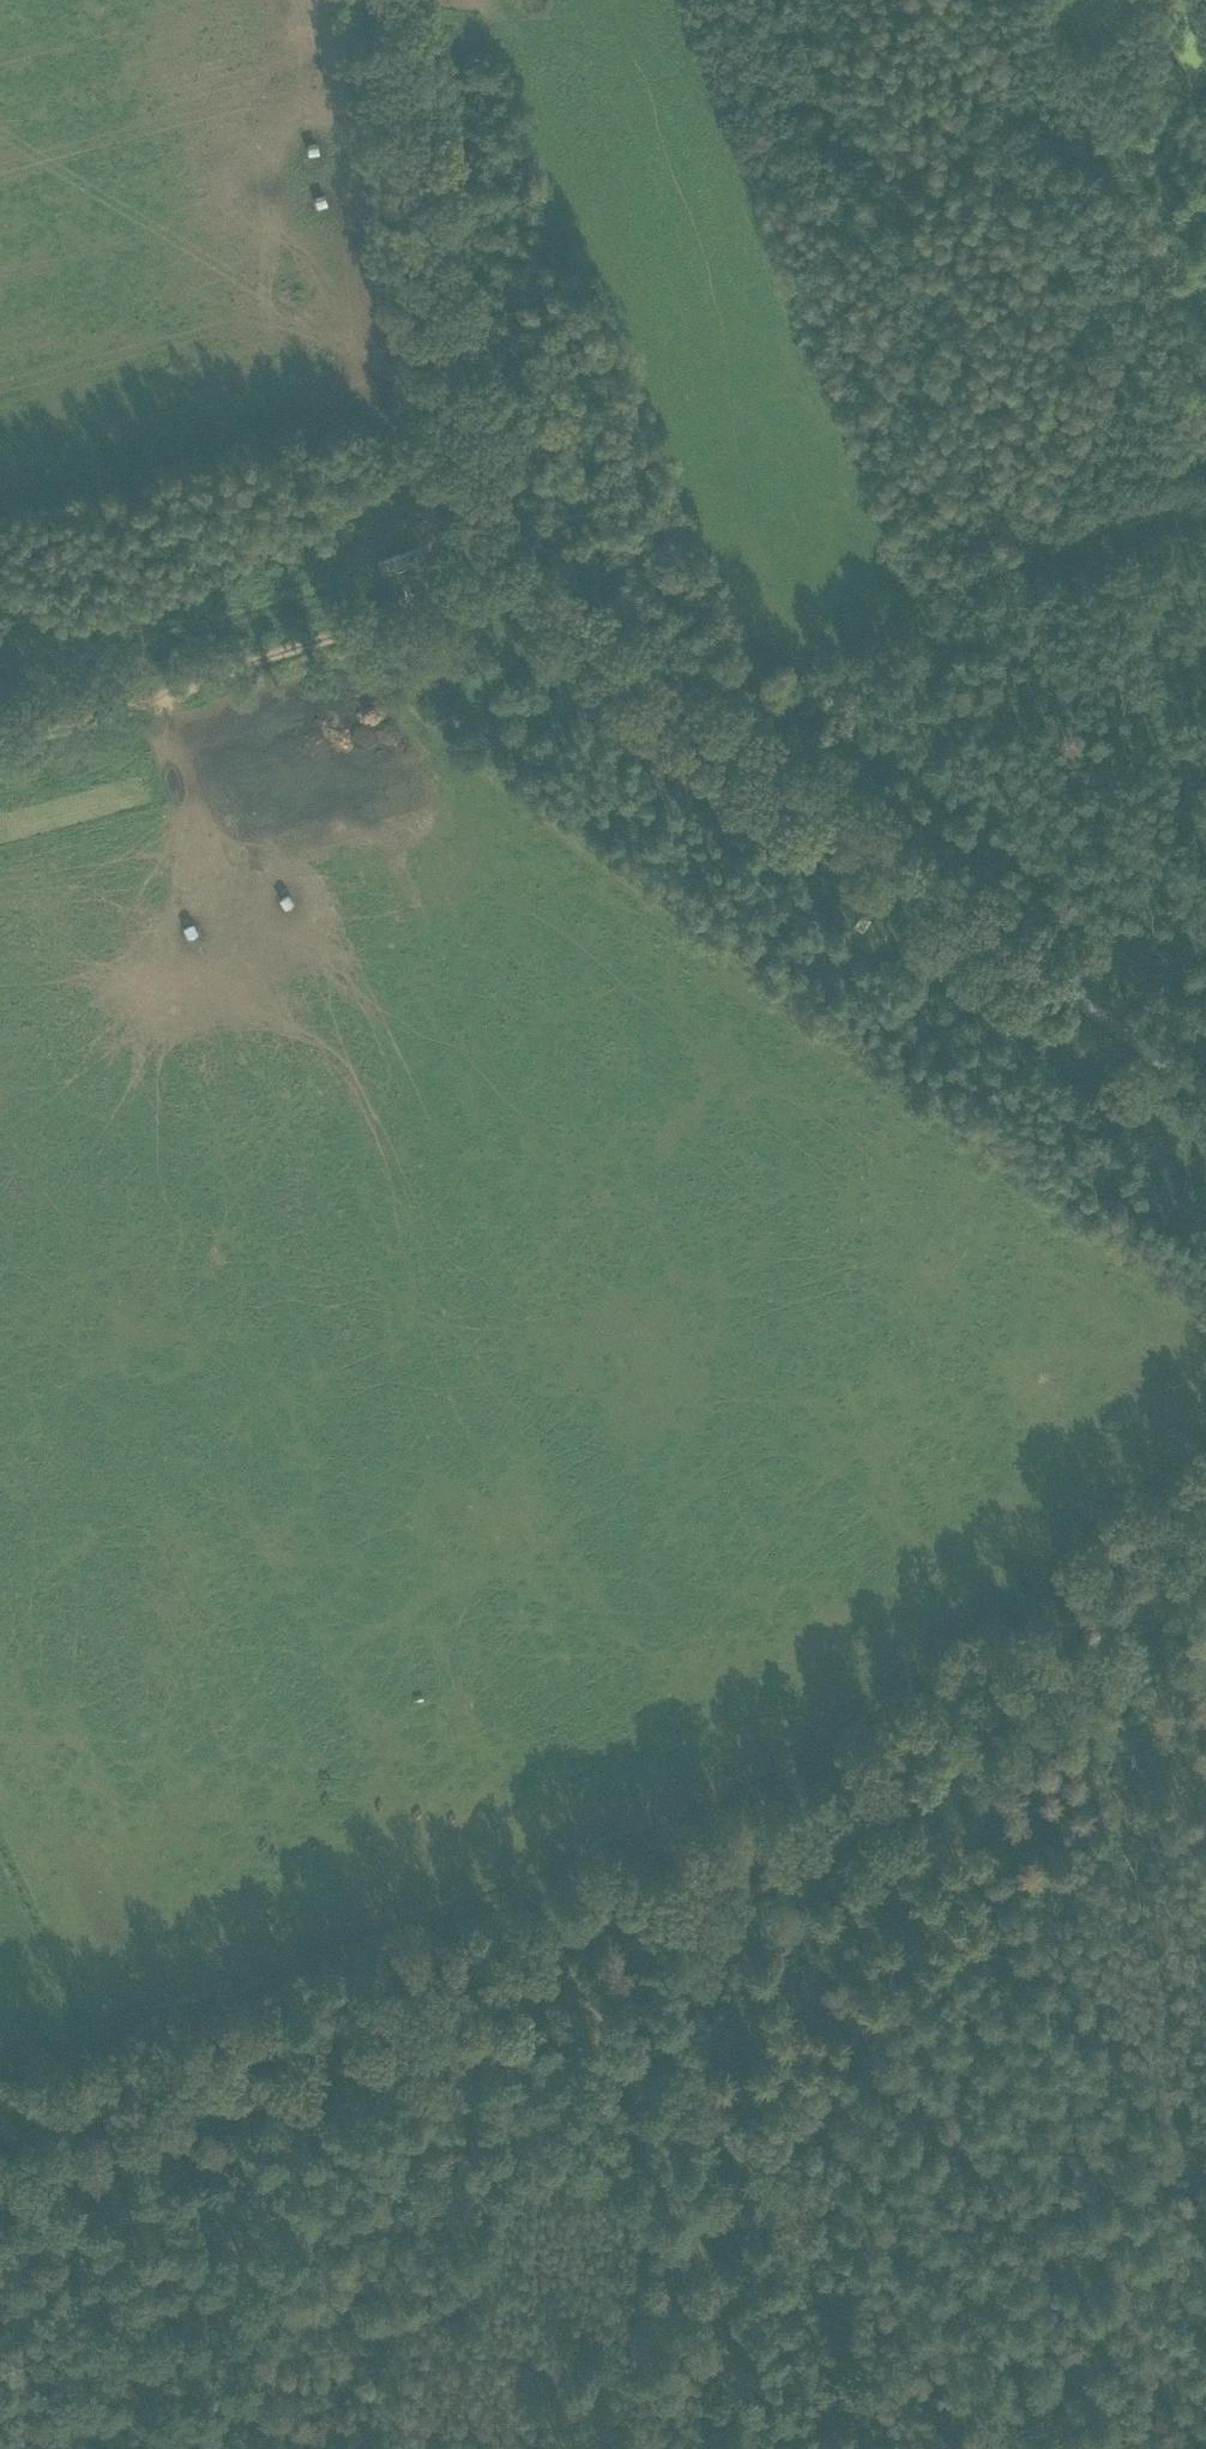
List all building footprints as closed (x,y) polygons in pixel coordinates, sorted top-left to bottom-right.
[(418,546),(377,560),(381,574),(422,560),(421,555),(418,546)]
